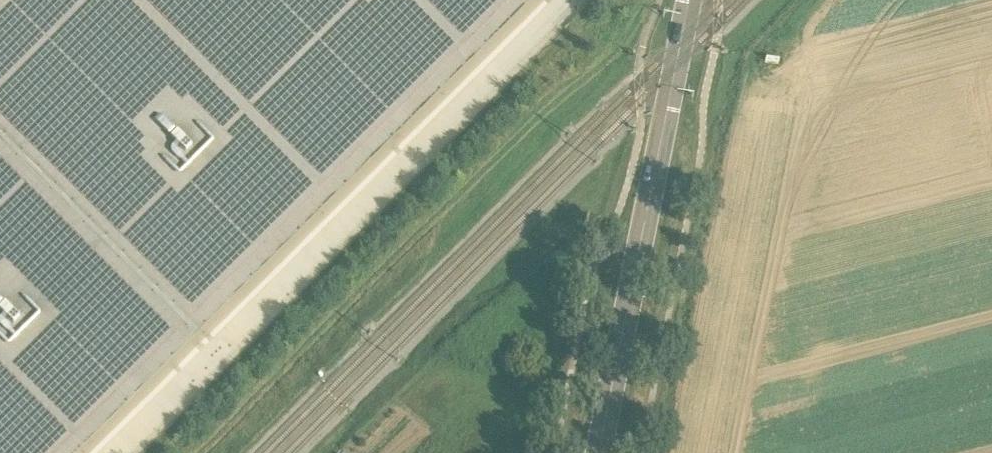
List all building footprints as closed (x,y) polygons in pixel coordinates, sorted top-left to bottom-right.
[(545,1),(545,0),(0,0),(0,452),(92,452),(545,1)]
